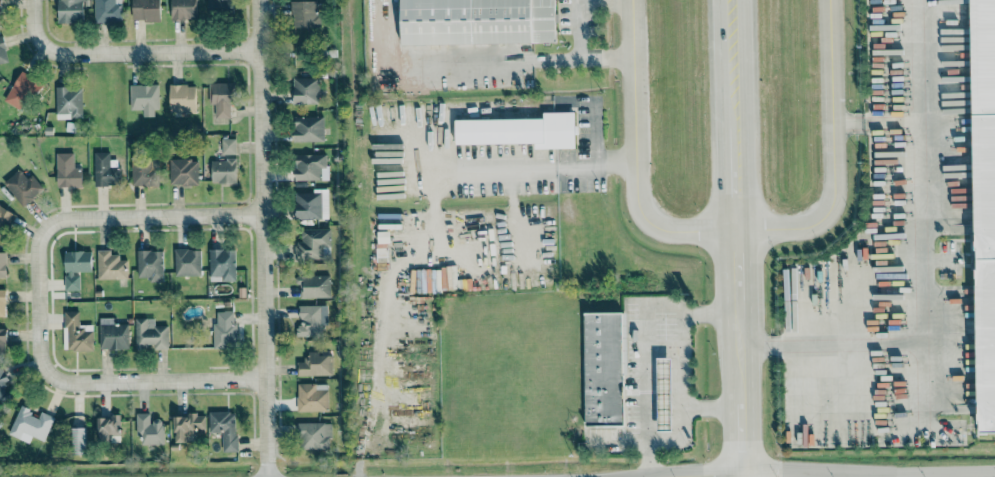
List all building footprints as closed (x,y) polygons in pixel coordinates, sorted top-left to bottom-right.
[(58,22),(83,22),(84,0),(59,0),(58,22)] [(122,22),(122,0),(94,0),(95,22),(122,22)] [(160,20),(160,0),(132,0),(132,20),(160,20)] [(197,19),(196,0),(171,0),(171,19),(197,19)] [(208,11),(231,11),(231,0),(208,0),(208,11)] [(317,0),(293,0),(292,27),(320,28),(320,13),(316,13),(317,0)] [(556,41),(555,0),(400,0),(401,44),(556,41)] [(978,428),(970,0),(994,0),(994,428),(978,428)] [(3,35),(0,36),(0,63),(8,61),(3,35)] [(22,109),(30,89),(38,93),(44,81),(19,70),(5,102),(22,109)] [(231,82),(209,83),(209,104),(215,104),(215,118),(231,118),(231,82)] [(130,109),(143,109),(143,116),(154,116),(154,108),(159,108),(158,84),(130,85),(130,109)] [(169,85),(170,112),(196,111),(196,84),(169,85)] [(57,118),(83,118),(82,86),(56,87),(57,118)] [(534,143),(534,148),(575,147),(574,111),(543,112),(543,118),(455,119),(455,144),(534,143)] [(294,141),(324,141),(323,116),(293,116),(294,141)] [(221,153),(236,154),(236,138),(222,138),(221,153)] [(73,152),(56,153),(57,187),(82,186),(82,167),(74,167),(73,152)] [(110,152),(94,152),(94,185),(120,185),(119,166),(110,166),(110,152)] [(326,153),(294,154),(294,180),(321,179),(320,168),(326,168),(326,153)] [(131,158),(132,185),(158,185),(158,157),(131,158)] [(169,158),(170,184),(198,184),(198,158),(169,158)] [(211,159),(211,183),(236,183),(236,159),(211,159)] [(3,182),(23,206),(44,188),(32,174),(27,178),(19,169),(3,182)] [(328,218),(328,191),(295,191),(295,218),(328,218)] [(5,236),(16,212),(0,205),(0,234),(5,236)] [(329,228),(301,229),(301,242),(294,243),(295,259),(330,258),(329,228)] [(128,278),(128,260),(120,260),(120,254),(111,254),(111,249),(98,249),(98,278),(128,278)] [(200,249),(174,249),(175,275),(201,275),(200,249)] [(236,281),(236,249),(209,249),(210,279),(220,279),(220,281),(236,281)] [(64,251),(65,274),(65,290),(80,290),(80,272),(91,272),(91,250),(64,251)] [(163,281),(163,250),(137,250),(138,277),(149,277),(150,281),(163,281)] [(299,297),(331,297),(330,275),(298,275),(299,297)] [(298,305),(299,336),(323,335),(322,324),(327,324),(327,305),(298,305)] [(68,350),(93,350),(93,325),(79,324),(79,311),(64,311),(64,326),(68,326),(68,350)] [(233,311),(214,311),(213,348),(237,348),(237,325),(233,325),(233,311)] [(623,426),(622,312),(584,312),(585,426),(623,426)] [(136,347),(154,347),(154,349),(168,349),(168,325),(155,325),(154,318),(135,318),(136,347)] [(99,324),(100,349),(128,348),(128,323),(99,324)] [(332,374),(331,355),(318,355),(318,351),(306,351),(306,361),(297,361),(297,375),(332,374)] [(657,431),(672,431),(670,357),(656,358),(657,431)] [(10,397),(3,384),(9,381),(1,367),(0,367),(0,402),(10,397)] [(297,411),(328,411),(328,383),(297,383),(297,411)] [(29,442),(32,435),(44,441),(55,417),(41,411),(38,418),(29,414),(31,409),(21,405),(8,434),(29,442)] [(236,411),(209,412),(210,432),(222,432),(223,452),(237,451),(236,411)] [(151,412),(136,413),(137,433),(142,433),(142,444),(164,444),(163,418),(151,418),(151,412)] [(174,415),(175,441),(195,440),(195,430),(206,430),(205,414),(174,415)] [(119,435),(120,416),(98,415),(98,440),(110,441),(110,434),(119,435)] [(331,422),(299,423),(300,449),(331,448),(331,422)] [(72,427),(72,454),(86,454),(85,427),(72,427)]
